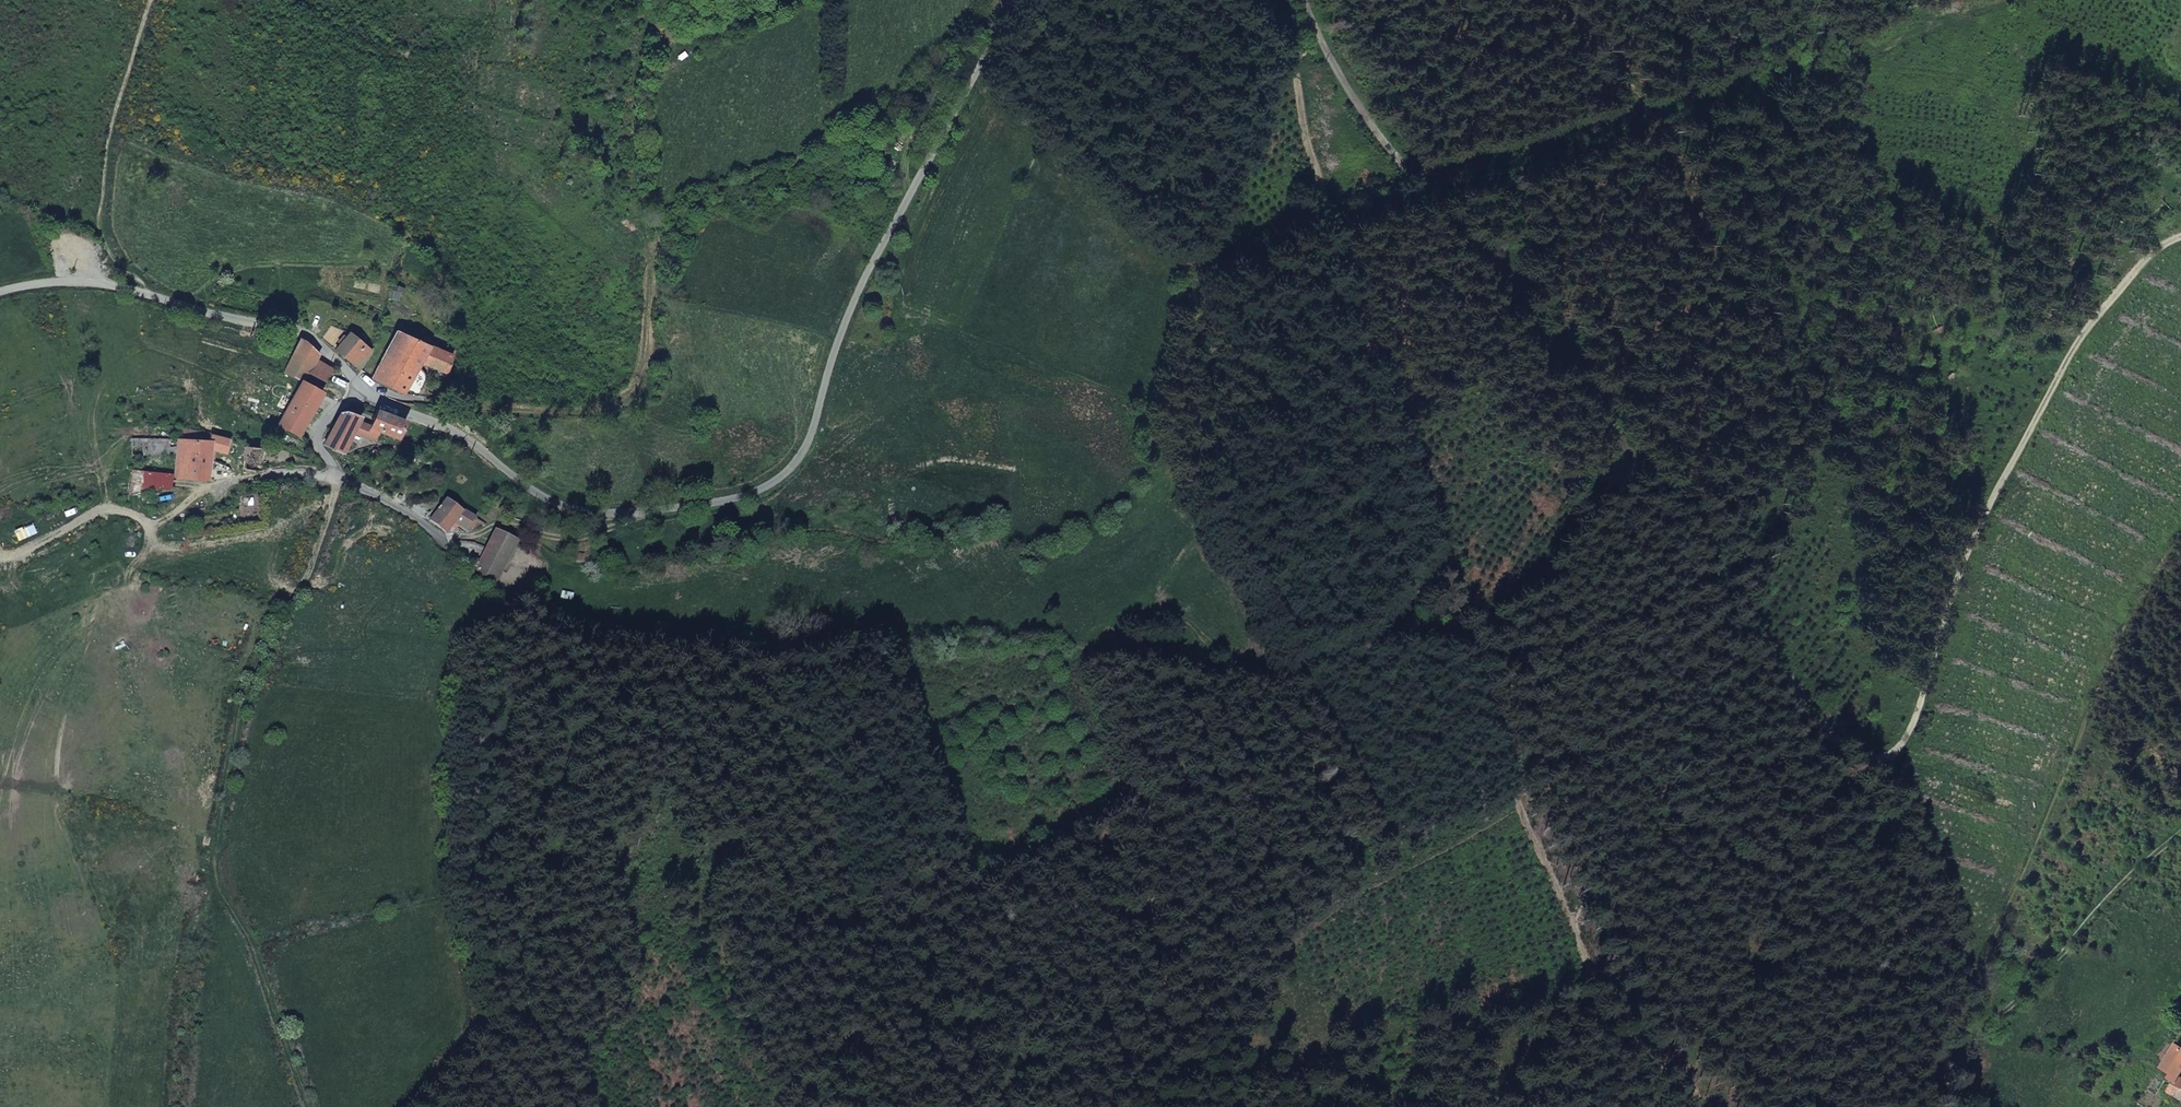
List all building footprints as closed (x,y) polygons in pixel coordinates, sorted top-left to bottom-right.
[(880,181),(885,160),(875,158),(872,179),(880,181)] [(334,349),(361,373),(372,352),(350,330),(334,349)] [(406,396),(423,364),(447,375),(455,355),(423,342),(426,334),(418,331),(414,338),(397,330),(373,380),(389,386),(406,396)] [(308,373),(310,373),(318,360),(322,355),(301,338),(283,373),(302,381),(308,373)] [(648,367),(651,364),(652,363),(656,357),(657,354),(648,348),(644,354),(639,361),(637,364),(643,370),(647,368),(648,367)] [(310,373),(326,382),(334,369),(318,360),(310,373)] [(302,381),(285,413),(278,427),(301,438),(326,393),(302,381)] [(376,442),(380,433),(401,440),(409,420),(378,408),(371,424),(363,421),(357,435),(376,442)] [(339,413),(324,445),(346,455),(363,417),(348,411),(339,413)] [(177,437),(175,481),(212,484),(215,450),(229,458),(232,439),(211,431),(212,440),(177,437)] [(177,437),(131,439),(133,454),(133,455),(174,456),(177,437)] [(265,471),(264,450),(243,445),(243,470),(265,471)] [(132,470),(130,495),(152,493),(152,492),(152,472),(132,470)] [(152,472),(152,492),(172,491),(175,473),(152,472)] [(485,524),(445,500),(427,522),(449,536),(457,525),(477,536),(485,524)] [(474,569),(499,585),(524,545),(513,538),(519,530),(513,526),(507,534),(495,529),(474,569)] [(2177,1081),(2179,1077),(2180,1074),(2180,1050),(2174,1045),(2159,1071),(2168,1077),(2166,1081),(2171,1084),(2174,1086),(2177,1081)] [(2180,1103),(2180,1078),(2179,1077),(2177,1081),(2174,1086),(2171,1084),(2166,1093),(2180,1103)]
